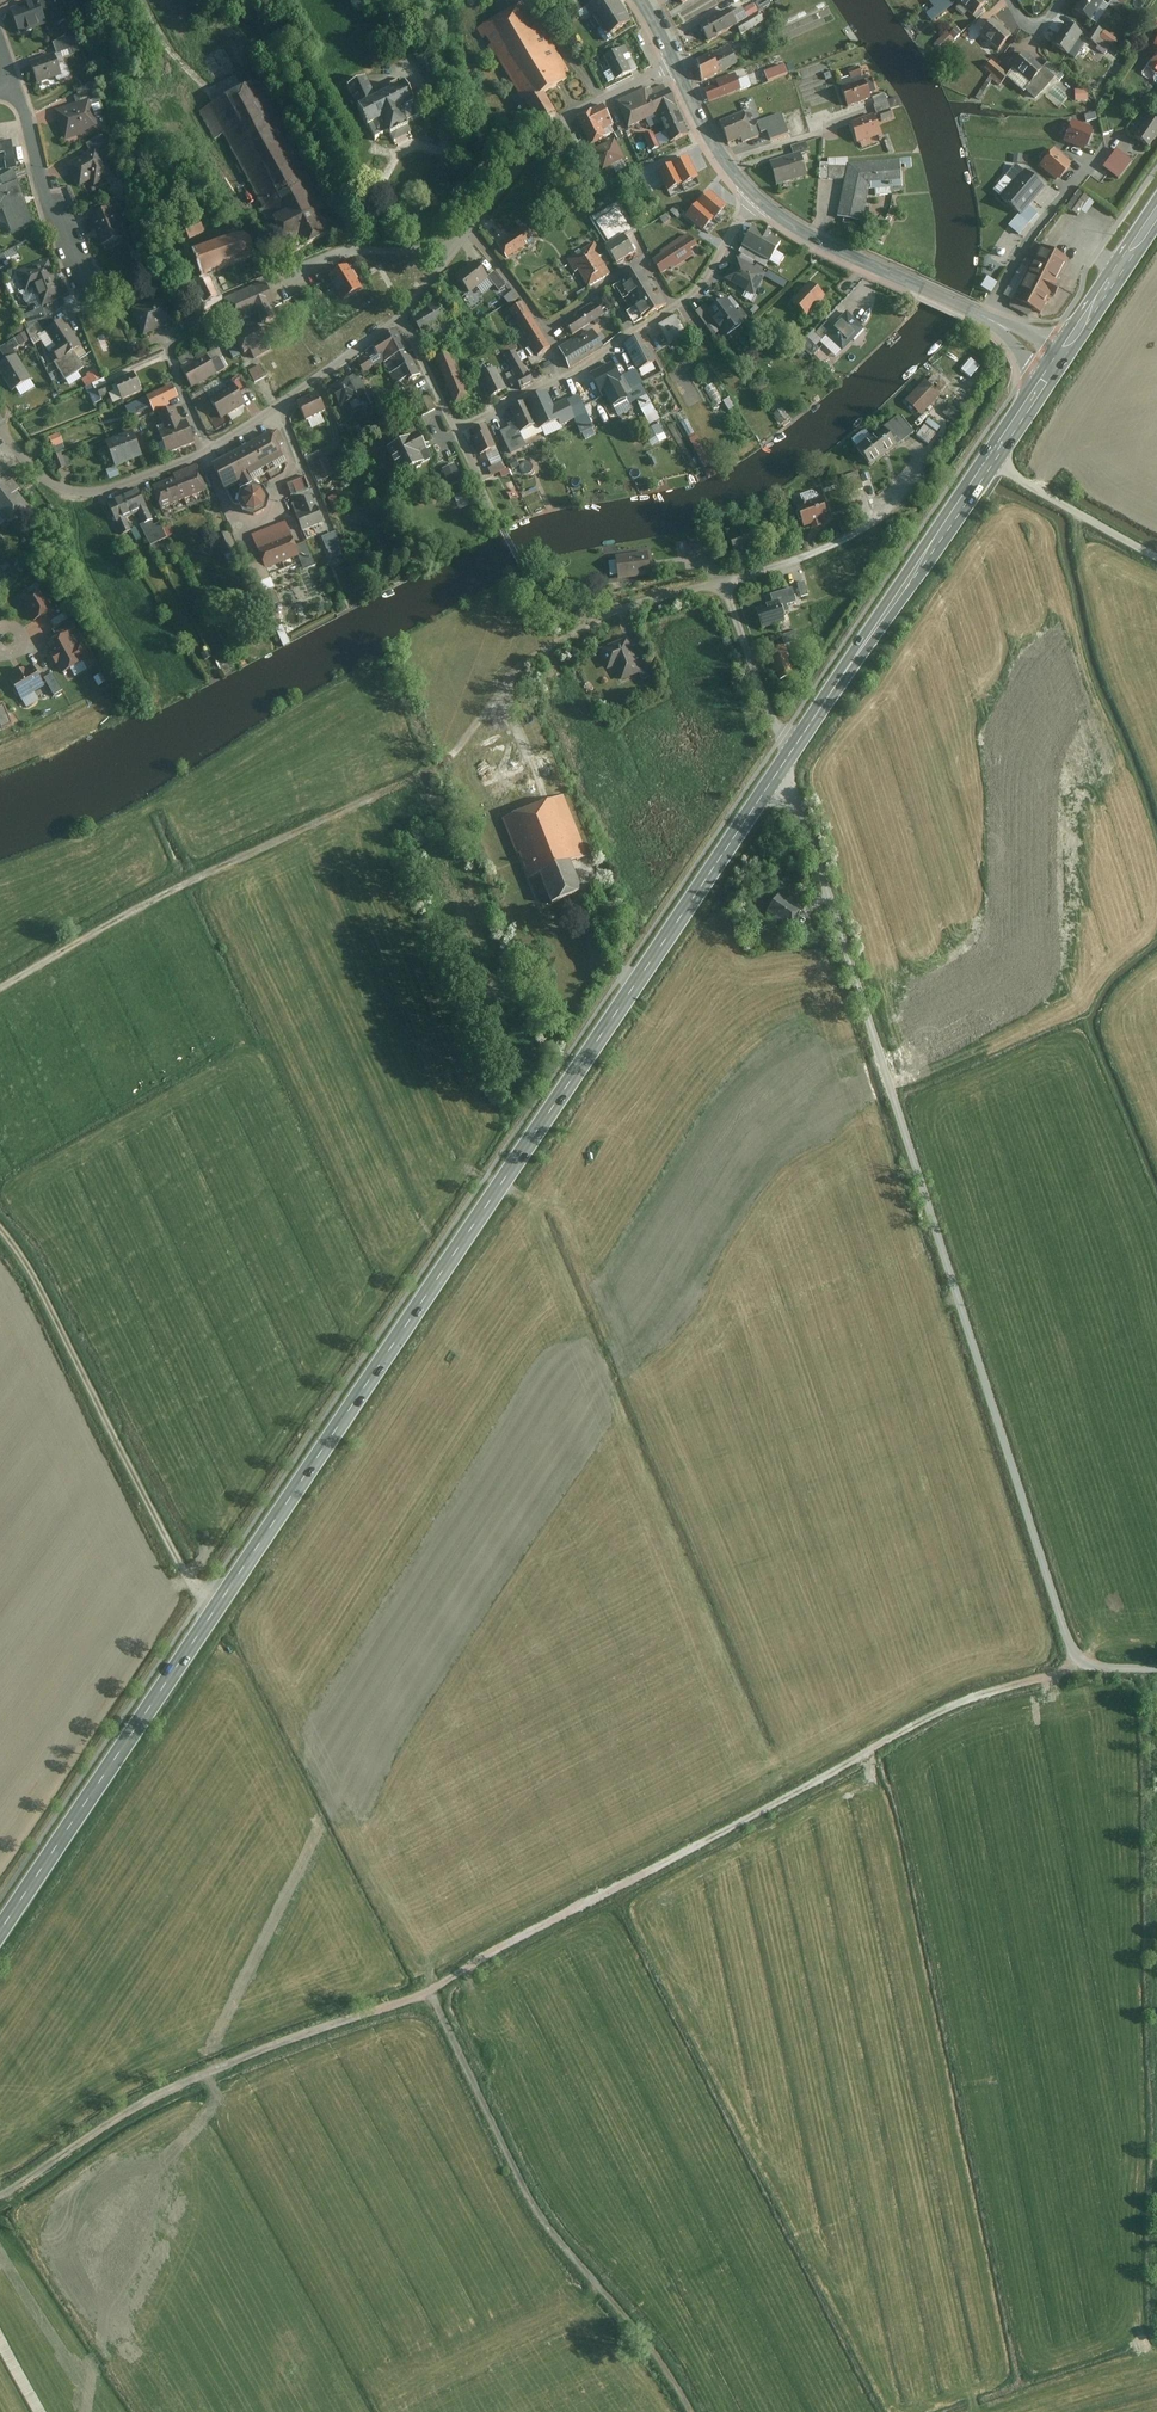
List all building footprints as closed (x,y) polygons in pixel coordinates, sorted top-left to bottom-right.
[(21,34),(48,25),(40,0),(13,9),(21,34)] [(595,0),(575,0),(573,1),(579,10),(586,6),(596,0),(595,0)] [(618,0),(596,0),(586,6),(604,36),(632,20),(618,0)] [(930,1),(934,6),(926,13),(933,20),(953,4),(950,0),(932,0),(930,1)] [(953,0),(972,16),(986,0),(954,0),(953,0)] [(1104,0),(1080,0),(1073,11),(1090,22),(1104,0)] [(1109,3),(1119,11),(1128,0),(1111,0),(1109,3)] [(528,1),(479,31),(527,109),(533,105),(546,125),(562,115),(549,95),(576,78),(528,1)] [(738,19),(759,12),(756,3),(735,10),(738,19)] [(703,27),(711,43),(740,27),(732,12),(703,27)] [(1011,34),(992,18),(978,35),(997,51),(1011,34)] [(1083,34),(1065,23),(1051,45),(1069,56),(1083,34)] [(1101,26),(1089,39),(1106,54),(1117,40),(1101,26)] [(630,48),(607,60),(619,82),(642,71),(630,48)] [(700,63),(709,82),(742,66),(734,48),(700,63)] [(1044,68),(1025,52),(1011,68),(1030,84),(1044,68)] [(32,63),(40,85),(65,76),(56,53),(32,63)] [(1148,68),(1156,74),(1156,54),(1148,68)] [(784,63),(764,71),(768,80),(788,72),(784,63)] [(708,91),(713,104),(746,91),(739,75),(720,83),(721,86),(708,91)] [(364,108),(361,110),(377,141),(393,132),(394,136),(414,126),(412,122),(428,114),(411,83),(407,86),(402,77),(392,82),(397,91),(382,99),(370,76),(352,85),(364,108)] [(216,150),(231,143),(289,253),(337,228),(258,78),(196,111),(216,150)] [(846,90),(852,107),(876,99),(870,82),(846,90)] [(677,104),(667,85),(647,94),(656,114),(677,104)] [(644,88),(616,101),(628,127),(656,114),(647,94),(644,88)] [(1075,100),(1088,100),(1088,89),(1076,89),(1075,100)] [(89,102),(58,111),(67,141),(98,131),(89,102)] [(669,141),(690,131),(677,104),(656,114),(669,141)] [(608,106),(581,119),(594,147),(611,139),(607,131),(617,126),(608,106)] [(757,122),(761,133),(768,131),(771,142),(790,135),(782,113),(757,122)] [(723,124),(732,146),(755,136),(746,114),(723,124)] [(854,125),(862,145),(885,136),(878,116),(854,125)] [(1148,117),(1134,138),(1149,148),(1156,136),(1156,123),(1148,117)] [(1095,130),(1072,121),(1064,142),(1083,150),(1085,147),(1088,148),(1095,130)] [(9,153),(11,169),(20,168),(16,142),(2,144),(0,128),(0,155),(9,153)] [(645,135),(651,150),(660,146),(654,131),(645,135)] [(619,141),(596,151),(606,171),(628,161),(619,141)] [(1057,147),(1039,168),(1057,184),(1075,162),(1057,147)] [(97,149),(70,165),(84,188),(94,182),(98,189),(115,179),(97,149)] [(1103,167),(1118,179),(1132,161),(1117,150),(1103,167)] [(773,164),(780,187),(811,179),(804,155),(773,164)] [(688,158),(673,166),(683,184),(683,185),(698,178),(688,158)] [(848,181),(841,216),(867,222),(873,190),(907,189),(905,161),(852,166),(851,169),(848,181)] [(672,164),(657,172),(668,192),(683,184),(673,166),(672,164)] [(831,181),(848,181),(851,169),(831,170),(831,165),(822,165),(822,181),(831,181)] [(21,183),(17,171),(0,181),(0,191),(21,183)] [(1048,188),(1028,172),(1005,200),(1025,216),(1048,188)] [(29,203),(21,183),(0,191),(0,214),(7,211),(15,235),(38,227),(29,203)] [(1069,209),(1082,218),(1094,199),(1082,191),(1069,209)] [(710,192),(699,204),(714,219),(715,219),(727,207),(710,192)] [(698,203),(686,216),(703,231),(714,219),(699,204),(698,203)] [(115,210),(92,217),(102,246),(124,239),(115,210)] [(1017,215),(1009,225),(1020,234),(1028,225),(1017,215)] [(186,231),(188,238),(205,231),(202,225),(186,231)] [(524,227),(498,245),(507,258),(533,241),(524,227)] [(760,227),(748,246),(776,263),(788,243),(760,227)] [(666,254),(656,261),(666,276),(699,254),(697,250),(701,247),(692,234),(665,252),(666,254)] [(640,254),(628,235),(610,247),(622,266),(640,254)] [(244,238),(201,253),(210,279),(253,263),(260,259),(265,252),(262,243),(253,237),(244,238)] [(597,244),(585,252),(604,281),(614,276),(603,258),(606,257),(597,244)] [(1045,247),(1016,301),(1045,316),(1055,298),(1061,301),(1067,290),(1061,286),(1073,262),(1045,247)] [(591,289),(604,281),(585,252),(570,262),(578,275),(582,273),(591,289)] [(8,260),(10,259),(7,253),(0,257),(0,263),(3,268),(10,264),(8,260)] [(771,276),(740,259),(728,279),(760,297),(771,276)] [(459,278),(472,295),(493,279),(480,262),(459,278)] [(53,264),(20,276),(27,294),(37,291),(43,310),(67,301),(53,264)] [(352,273),(346,266),(329,280),(346,300),(363,286),(357,279),(359,277),(354,271),(352,273)] [(627,297),(648,284),(639,269),(618,282),(627,297)] [(279,305),(267,280),(222,303),(234,326),(259,313),(263,322),(274,316),(270,309),(279,305)] [(217,298),(209,281),(195,288),(202,304),(217,298)] [(648,284),(627,297),(643,321),(665,307),(650,283),(648,284)] [(830,298),(813,284),(796,303),(812,317),(830,298)] [(136,312),(147,338),(181,324),(170,297),(136,312)] [(439,298),(427,305),(429,308),(438,324),(450,317),(439,298)] [(712,313),(730,339),(749,326),(732,300),(712,313)] [(567,324),(575,337),(606,316),(596,301),(577,314),(579,316),(567,324)] [(508,314),(535,357),(548,349),(522,306),(508,314)] [(312,308),(303,313),(310,326),(323,318),(318,309),(314,311),(312,308)] [(429,308),(412,318),(421,334),(438,324),(429,308)] [(869,331),(850,313),(828,336),(847,354),(869,331)] [(682,315),(663,327),(674,346),(694,335),(682,315)] [(67,322),(51,334),(62,349),(55,353),(61,362),(57,365),(69,382),(88,369),(78,355),(87,349),(67,322)] [(262,346),(254,331),(235,342),(243,356),(262,346)] [(407,349),(397,331),(373,346),(383,364),(391,359),(407,349)] [(575,340),(560,349),(573,368),(606,348),(595,331),(576,342),(575,340)] [(10,362),(20,356),(18,352),(33,342),(28,334),(2,350),(10,362)] [(642,376),(663,365),(654,347),(651,348),(646,338),(627,347),(642,376)] [(407,383),(422,374),(407,349),(391,359),(398,371),(387,377),(393,387),(405,380),(407,383)] [(455,353),(439,360),(447,381),(464,373),(455,353)] [(525,394),(539,387),(532,375),(531,375),(519,354),(508,359),(515,372),(514,373),(525,394)] [(20,356),(10,362),(0,369),(0,371),(16,394),(36,381),(20,356)] [(211,359),(185,372),(195,392),(221,378),(211,359)] [(370,363),(361,367),(365,373),(373,369),(370,363)] [(617,366),(595,378),(606,397),(628,385),(617,366)] [(494,402),(512,393),(501,371),(483,380),(494,402)] [(108,386),(107,387),(101,372),(84,378),(93,401),(111,394),(108,386)] [(468,372),(464,373),(447,381),(459,407),(475,400),(468,385),(473,383),(468,372)] [(139,375),(119,384),(128,402),(147,394),(139,375)] [(359,395),(348,377),(329,388),(340,406),(359,395)] [(929,382),(910,402),(926,415),(944,396),(929,382)] [(238,387),(214,400),(225,421),(250,409),(245,400),(238,387)] [(178,388),(152,399),(157,413),(184,401),(178,388)] [(550,394),(531,403),(545,432),(547,436),(580,421),(571,402),(557,409),(550,394)] [(431,395),(416,403),(423,416),(438,409),(431,395)] [(304,405),(312,423),(332,414),(324,397),(304,405)] [(730,397),(717,404),(723,415),(736,407),(730,397)] [(137,404),(142,412),(150,407),(146,399),(137,404)] [(531,403),(514,410),(528,440),(545,432),(531,403)] [(163,434),(173,457),(200,446),(191,423),(185,408),(164,417),(170,431),(163,434)] [(919,435),(904,418),(889,431),(903,448),(919,435)] [(472,434),(484,459),(502,450),(490,426),(472,434)] [(889,431),(862,449),(877,467),(903,448),(889,431)] [(112,443),(121,469),(148,459),(138,434),(112,443)] [(273,435),(214,465),(227,492),(242,484),(246,491),(258,485),(255,479),(287,462),(273,435)] [(428,456),(434,453),(426,435),(393,451),(406,478),(433,465),(428,456)] [(319,481),(334,475),(323,449),(308,455),(319,481)] [(0,456),(0,508),(15,526),(36,509),(24,495),(31,490),(1,455),(0,456)] [(65,455),(57,457),(62,472),(70,470),(65,455)] [(116,466),(107,470),(111,479),(120,475),(116,466)] [(200,468),(157,486),(168,511),(211,493),(200,468)] [(845,476),(851,492),(865,487),(859,471),(845,476)] [(308,476),(294,482),(298,493),(312,487),(308,476)] [(248,515),(260,518),(271,512),(274,502),(268,491),(258,487),(245,494),(242,506),(248,515)] [(523,496),(532,513),(548,506),(539,488),(523,496)] [(144,489),(127,497),(137,518),(142,516),(146,526),(144,527),(154,548),(165,543),(150,511),(153,510),(144,489)] [(137,518),(127,497),(111,504),(126,538),(135,534),(129,521),(137,518)] [(310,515),(301,519),(305,533),(330,525),(323,510),(320,511),(314,498),(303,503),(310,515)] [(827,498),(802,508),(810,529),(817,526),(819,532),(828,529),(826,524),(836,520),(827,498)] [(729,535),(738,559),(763,550),(754,526),(729,535)] [(336,531),(323,535),(330,559),(343,555),(336,531)] [(295,537),(263,549),(271,571),(303,559),(295,537)] [(680,546),(681,560),(698,559),(696,544),(686,544),(686,546),(680,546)] [(654,577),(651,554),(619,558),(621,581),(654,577)] [(796,589),(800,600),(811,597),(807,584),(796,587),(796,589)] [(35,585),(21,597),(37,615),(51,603),(35,585)] [(796,589),(774,596),(778,608),(785,606),(800,602),(800,600),(796,589)] [(764,613),(768,629),(790,622),(785,606),(778,608),(764,613)] [(61,616),(52,620),(54,626),(64,621),(61,616)] [(65,634),(47,646),(62,670),(81,657),(65,634)] [(639,665),(629,640),(601,652),(609,672),(617,669),(623,683),(643,675),(639,665)] [(789,646),(773,652),(784,682),(800,676),(789,646)] [(643,675),(646,680),(655,676),(648,661),(639,665),(643,675)] [(31,665),(9,679),(22,700),(44,686),(31,665)] [(53,695),(63,690),(53,673),(44,678),(53,695)] [(503,735),(506,731),(506,726),(503,722),(499,719),(494,720),(490,722),(487,727),(488,731),(490,735),(494,738),(499,738),(503,735)] [(538,873),(551,905),(583,892),(570,859),(579,855),(587,852),(564,795),(503,819),(527,878),(538,873)] [(801,910),(778,896),(768,912),(791,926),(801,910)]
